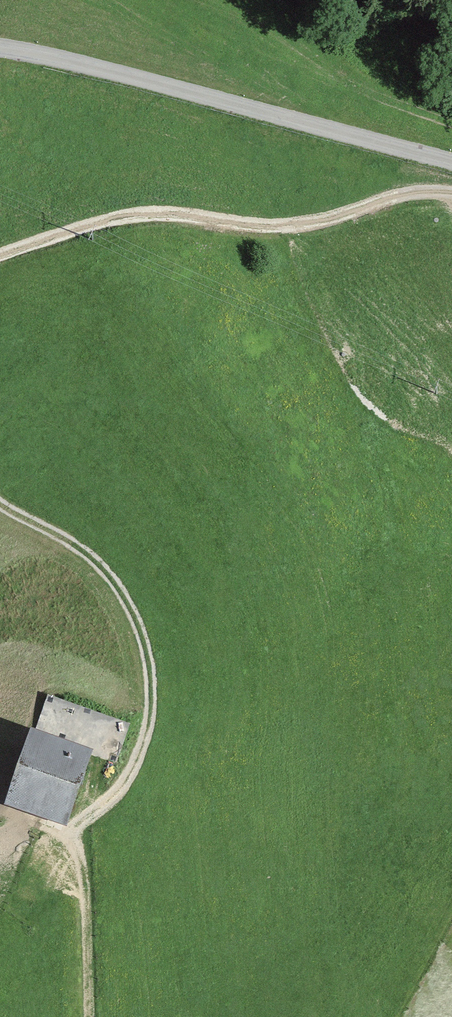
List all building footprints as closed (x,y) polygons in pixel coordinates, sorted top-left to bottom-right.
[(133,731),(53,701),(13,810),(77,833),(104,760),(121,766),(133,731)]
